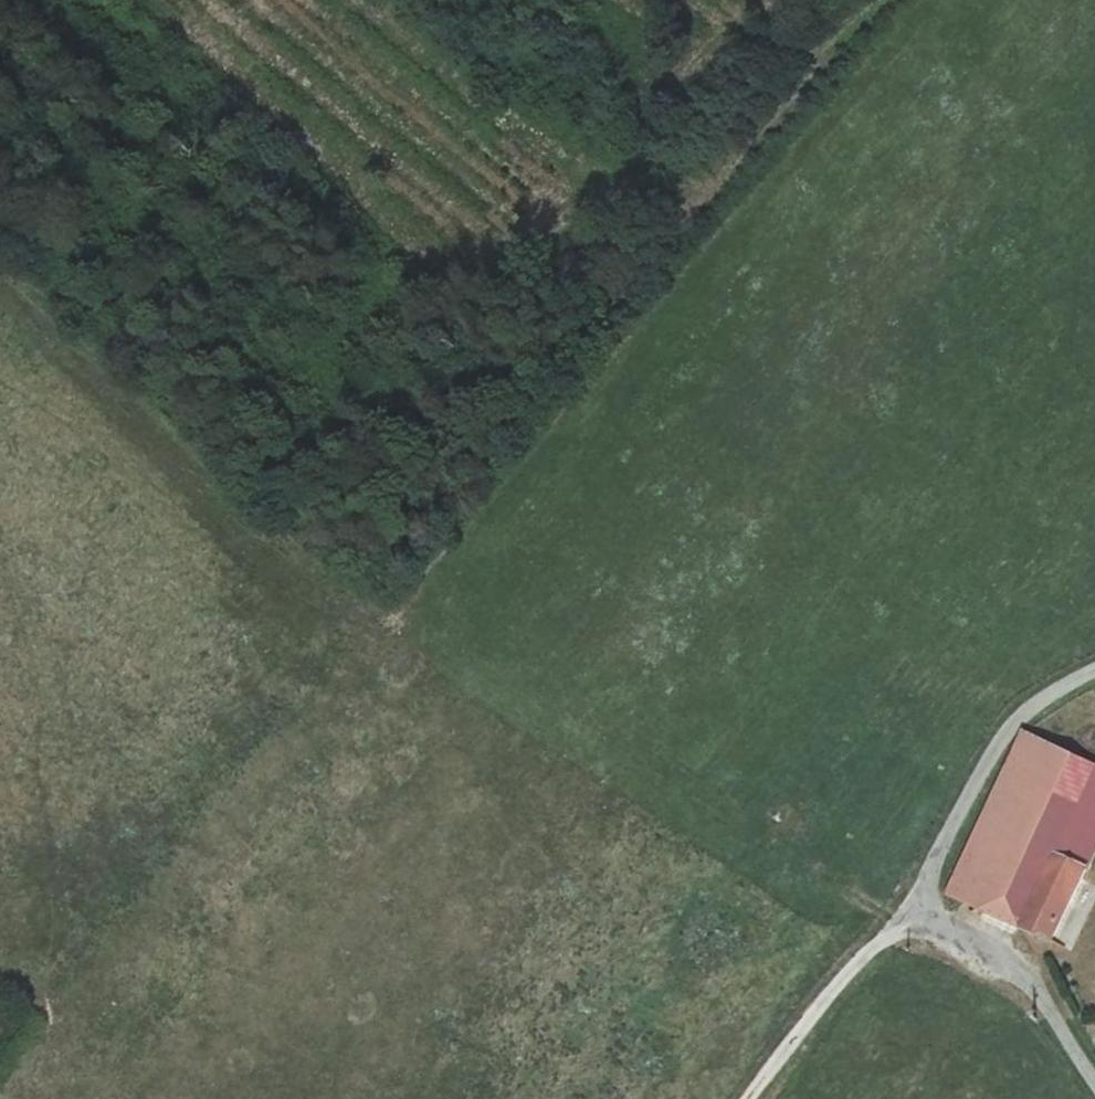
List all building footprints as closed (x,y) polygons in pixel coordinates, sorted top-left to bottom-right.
[(1094,850),(1094,767),(1031,740),(1025,743),(1016,750),(989,821),(957,896),(1068,950),(1092,891),(1080,886),(1094,850)]
